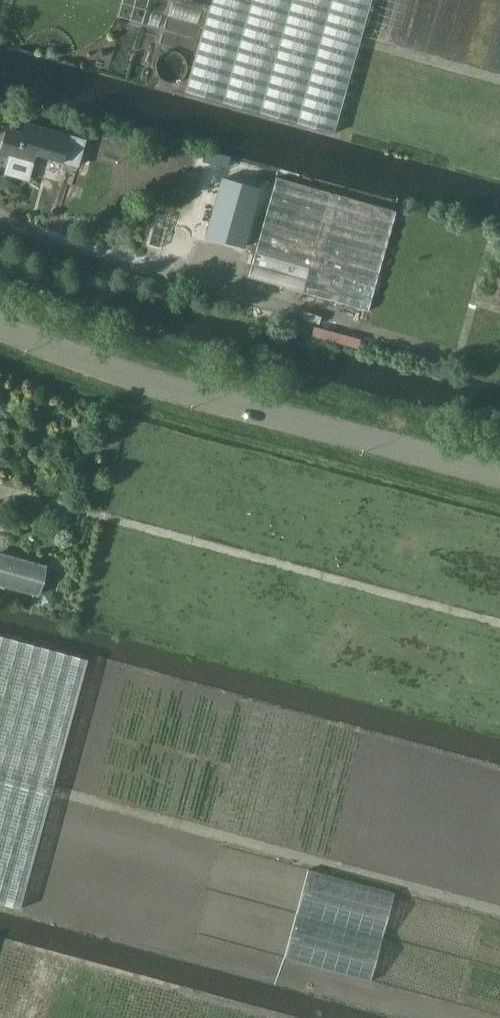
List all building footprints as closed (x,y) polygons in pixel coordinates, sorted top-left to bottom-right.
[(65,3),(88,9),(90,0),(65,0),(65,3)] [(210,4),(185,91),(335,133),(372,0),(194,0),(210,4)] [(8,129),(1,155),(10,158),(6,173),(29,180),(33,164),(34,161),(33,161),(35,154),(63,162),(71,136),(27,123),(24,133),(8,129)] [(222,178),(205,236),(244,247),(261,189),(222,178)] [(374,285),(376,285),(396,211),(276,178),(248,277),(368,310),(374,289),(373,289),(374,285)] [(51,608),(61,571),(0,555),(0,595),(51,608)] [(19,909),(87,661),(0,637),(0,904),(19,909)] [(203,934),(290,952),(308,863),(221,846),(203,934)]
